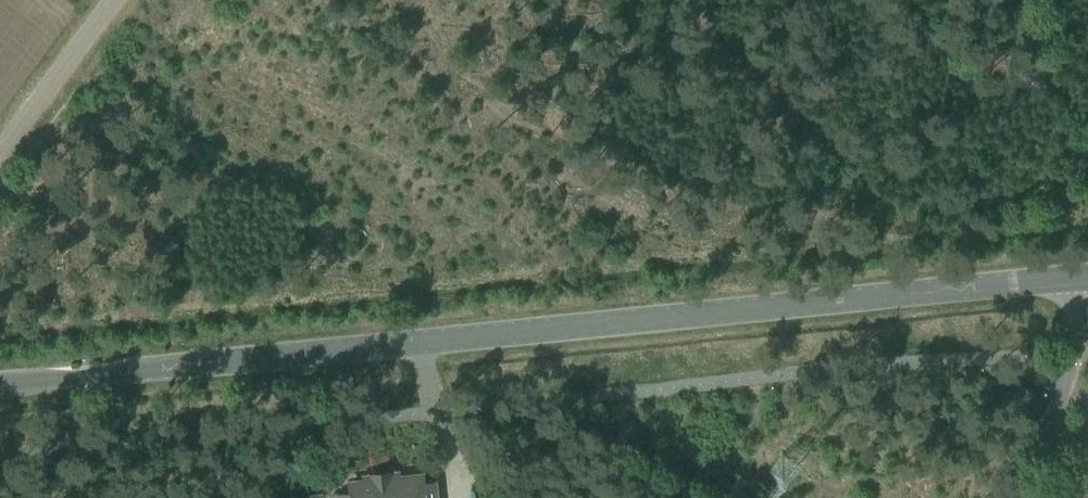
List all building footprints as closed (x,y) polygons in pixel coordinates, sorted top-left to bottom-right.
[(338,495),(338,497),(435,497),(434,486),(421,488),(420,476),(400,478),(399,471),(361,475),(362,482),(351,483),(352,493),(338,495)]
